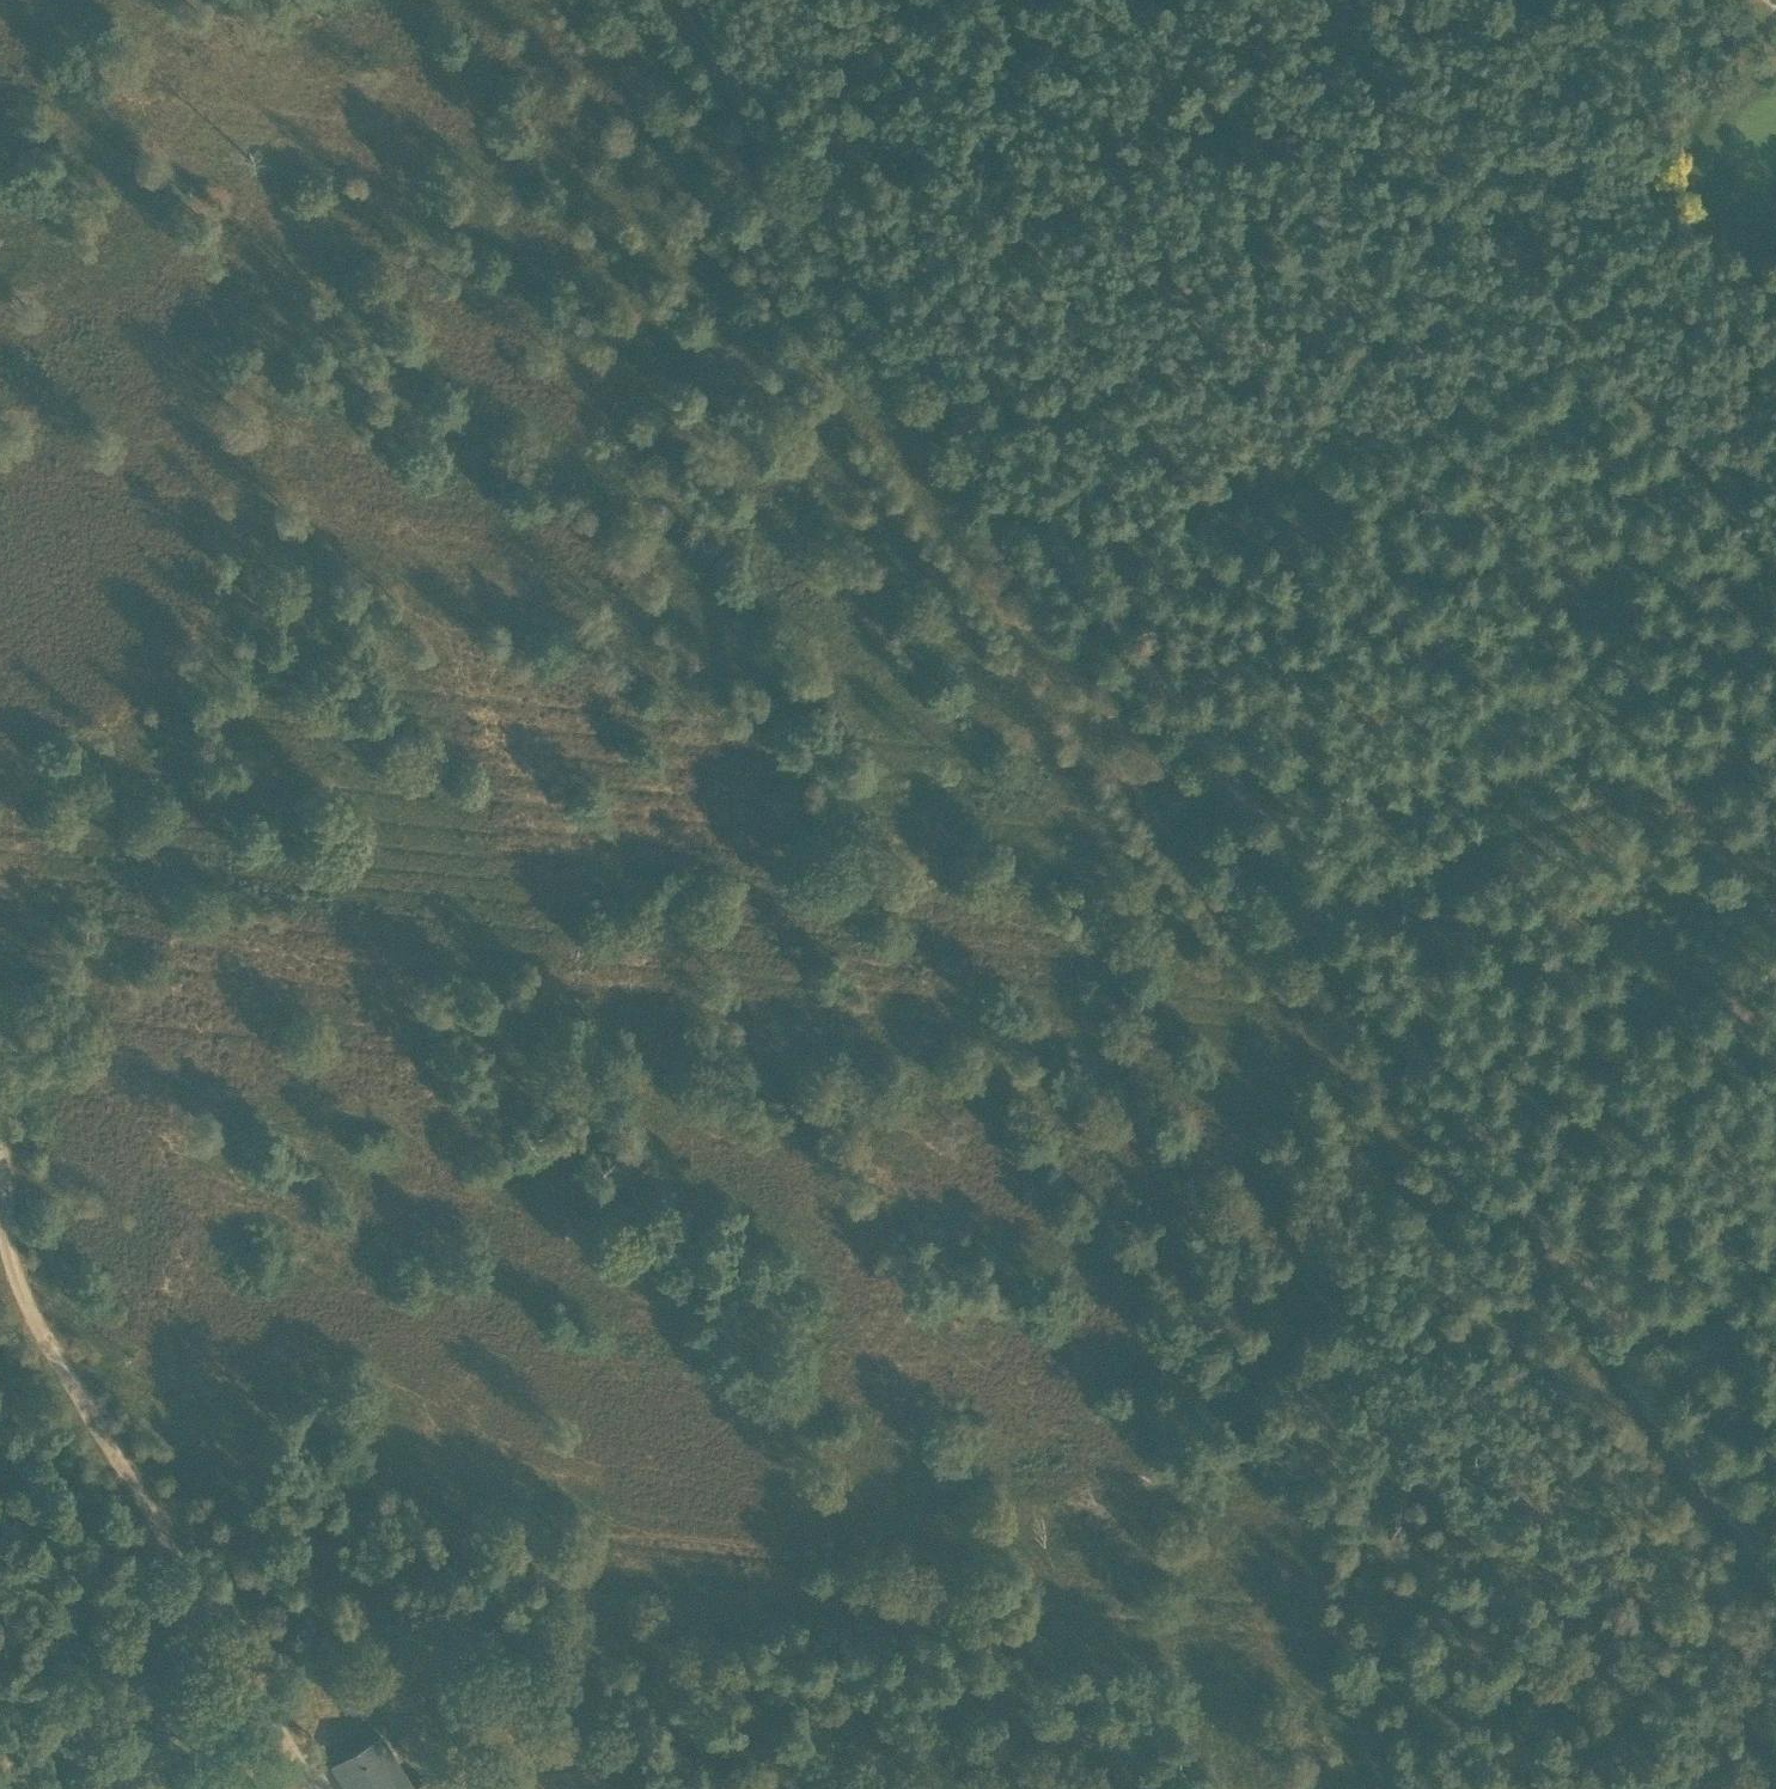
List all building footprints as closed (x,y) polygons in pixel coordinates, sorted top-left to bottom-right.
[(427,1778),(412,1787),(381,1735),(333,1764),(349,1788),(434,1788),(427,1778)]
